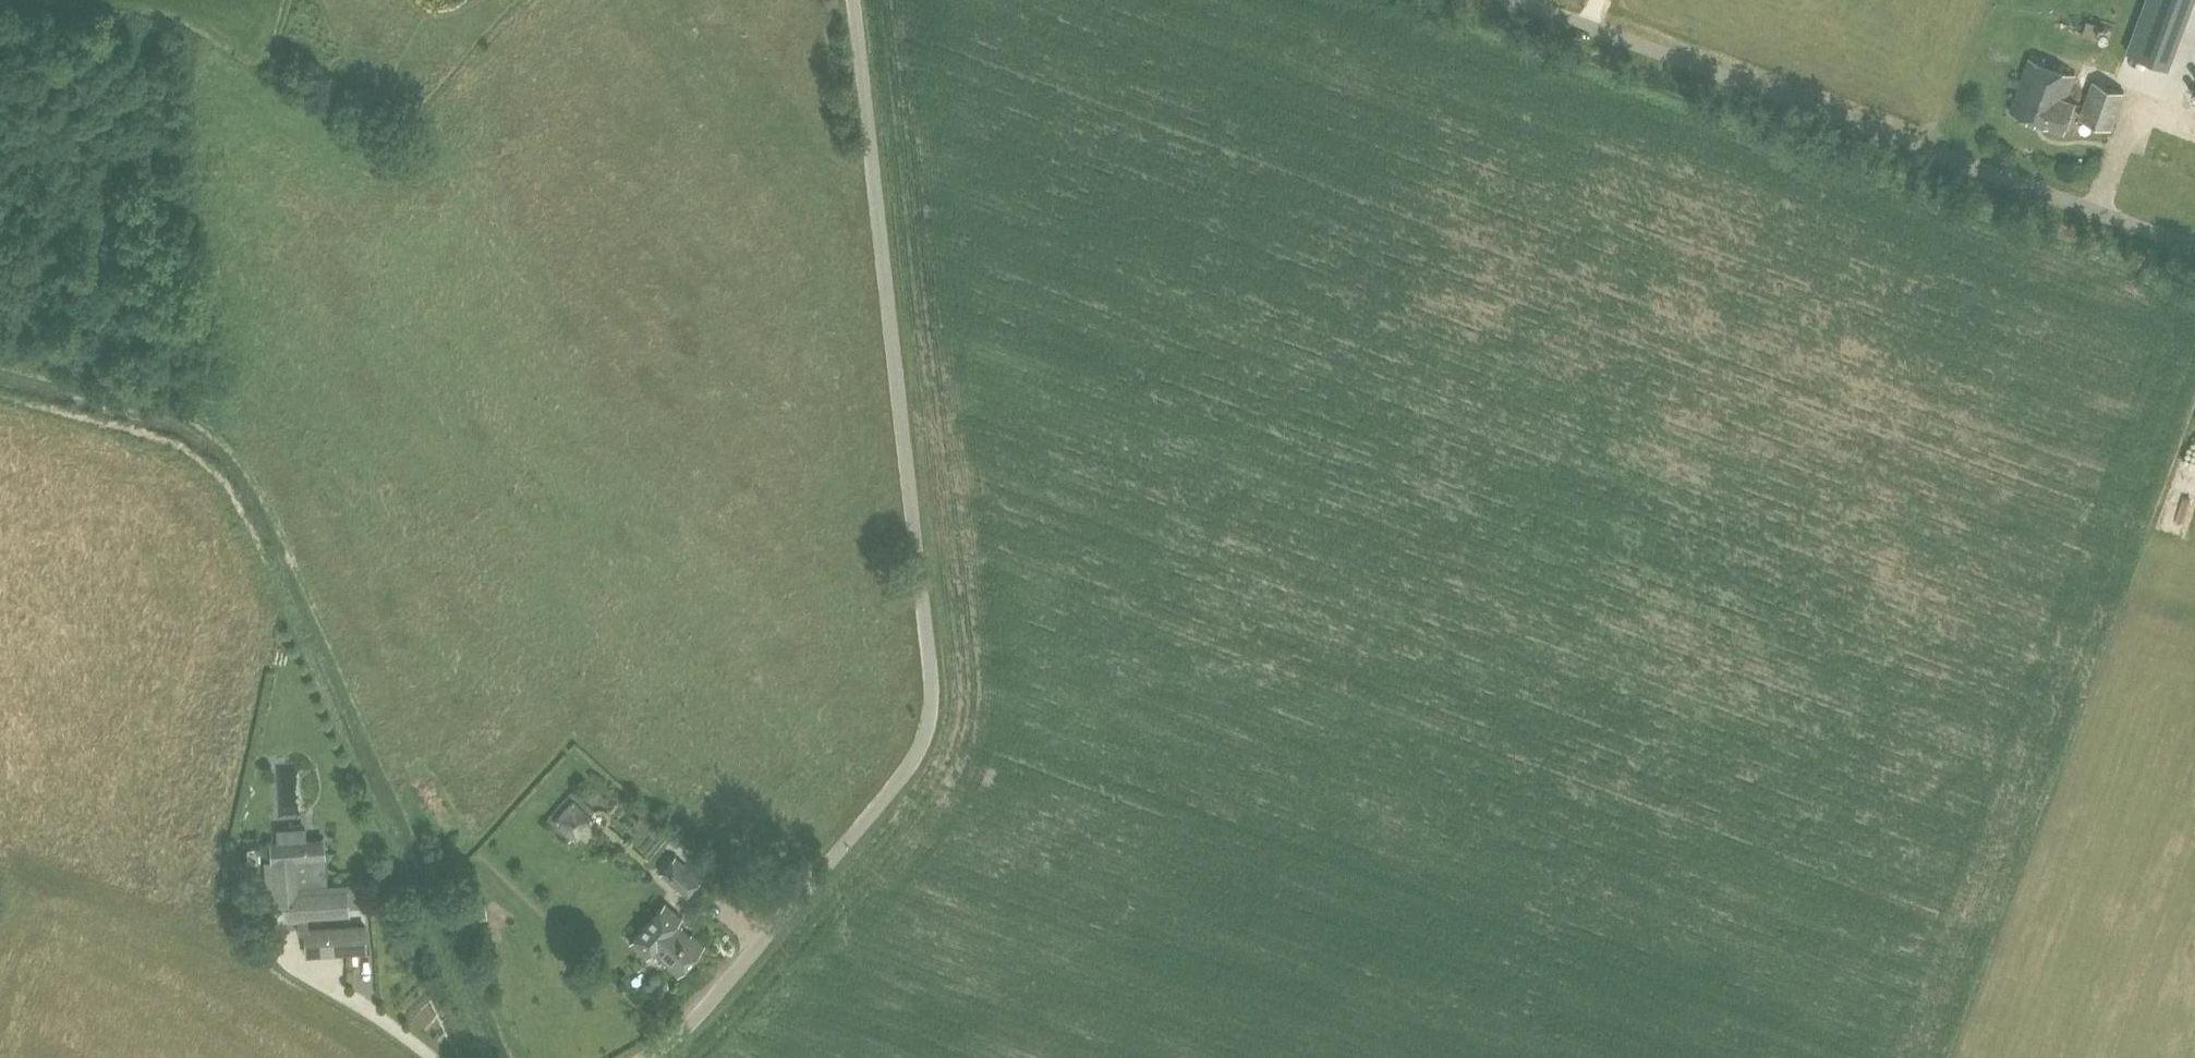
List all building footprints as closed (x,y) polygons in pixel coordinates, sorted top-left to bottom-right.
[(2010,109),(2065,129),(2075,100),(2066,97),(2075,73),(2029,56),(2010,109)] [(2079,116),(2112,128),(2126,90),(2092,79),(2079,116)] [(546,819),(568,841),(596,810),(573,789),(546,819)] [(304,934),(306,957),(368,951),(367,924),(310,928),(310,918),(351,915),(349,882),(328,883),(325,837),(306,838),(307,840),(271,843),(272,859),(274,859),(276,894),(274,894),(276,915),(276,922),(298,921),(300,934),(304,934)] [(249,859),(259,859),(258,843),(248,843),(249,859)] [(660,872),(686,895),(702,878),(675,854),(660,872)] [(651,951),(679,975),(704,945),(677,922),(682,916),(664,901),(630,940),(648,956),(651,951)] [(399,939),(403,952),(415,948),(410,935),(399,939)]
